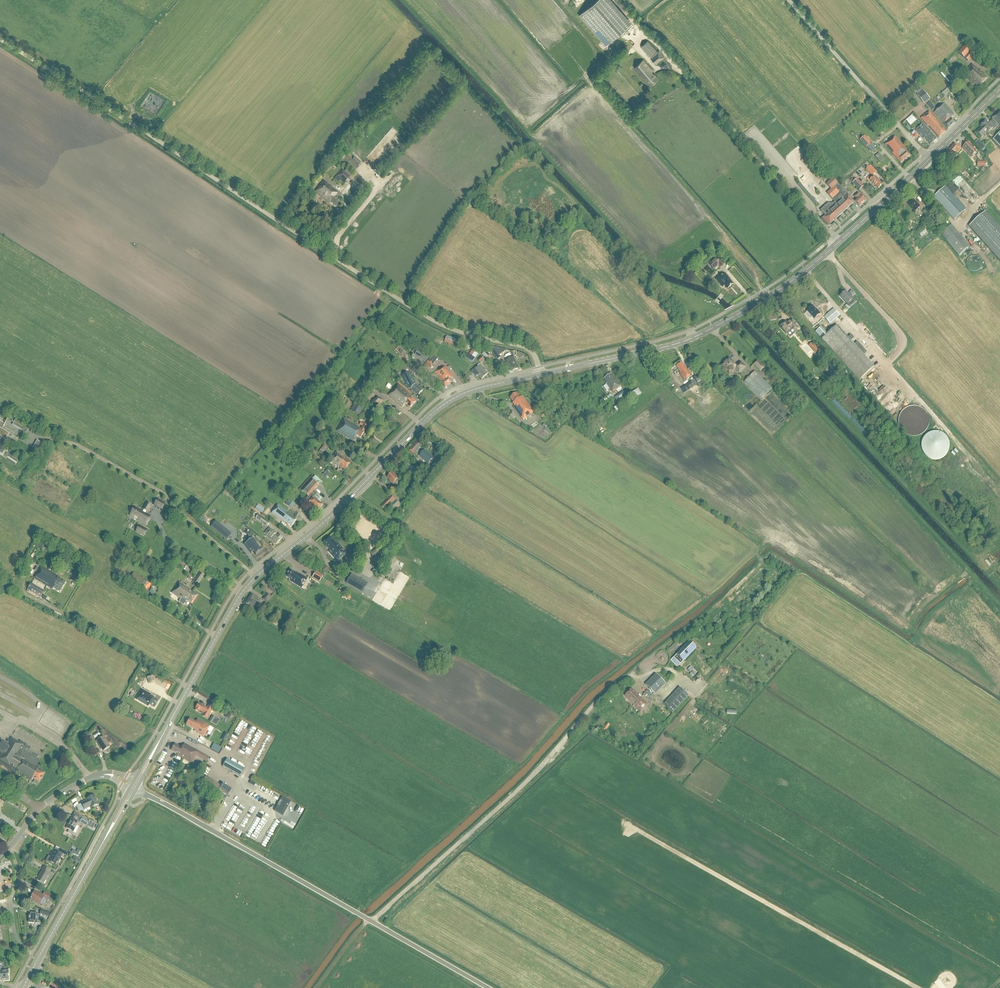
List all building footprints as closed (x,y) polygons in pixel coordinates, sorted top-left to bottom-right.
[(605,45),(632,22),(613,0),(596,0),(579,15),(605,45)] [(642,46),(649,56),(656,51),(648,41),(642,46)] [(958,53),(968,62),(975,55),(965,46),(958,53)] [(651,56),(656,63),(661,59),(663,57),(664,57),(659,50),(651,56)] [(650,85),(658,78),(652,71),(653,70),(643,59),(634,67),(646,81),(647,82),(650,85)] [(979,88),(988,78),(972,65),(964,75),(979,88)] [(930,99),(923,91),(917,96),(924,104),(930,99)] [(163,96),(152,96),(152,103),(155,103),(155,108),(159,108),(159,105),(164,105),(163,96)] [(948,129),(955,123),(951,119),(955,116),(945,105),(934,114),(948,129)] [(982,125),(990,134),(991,133),(990,132),(993,129),(994,130),(998,126),(999,128),(999,111),(992,119),(993,120),(989,124),(986,121),(982,125)] [(939,138),(945,132),(935,120),(936,120),(929,113),(927,115),(926,114),(921,119),(928,126),(939,138)] [(754,128),(760,135),(765,131),(759,124),(754,128)] [(925,139),(931,146),(937,140),(930,133),(931,132),(923,124),(916,131),(924,140),(925,139)] [(987,133),(987,134),(989,135),(990,134),(982,125),(981,126),(982,127),(976,132),(981,138),(987,133)] [(889,140),(894,134),(889,131),(884,136),(889,140)] [(865,136),(860,140),(867,148),(871,144),(872,143),(866,137),(865,136)] [(885,145),(900,162),(901,163),(902,162),(910,155),(906,151),(908,150),(907,150),(905,148),(902,144),(896,137),(892,140),(891,139),(885,145)] [(968,142),(962,148),(971,158),(977,152),(968,142)] [(946,153),(952,158),(955,154),(956,155),(962,149),(955,144),(946,153)] [(338,158),(354,171),(364,159),(347,146),(338,158)] [(870,167),(866,170),(872,177),(876,173),(870,167)] [(342,169),(334,180),(338,183),(339,181),(344,185),(353,174),(347,169),(345,171),(342,169)] [(878,189),(883,185),(874,177),(870,181),(878,189)] [(828,226),(834,221),(835,221),(835,220),(853,203),(849,199),(851,198),(848,195),(848,196),(846,193),(843,190),(847,187),(844,184),(840,187),(833,180),(832,179),(826,185),(831,190),(827,194),(835,202),(833,205),(832,204),(832,205),(828,205),(821,211),(826,216),(822,220),(828,226)] [(853,183),(859,190),(863,187),(857,180),(856,180),(855,179),(852,182),(853,183)] [(959,179),(953,183),(957,188),(963,183),(959,179)] [(330,203),(337,209),(341,204),(334,198),(338,193),(323,181),(318,188),(319,189),(315,193),(329,204),(330,203)] [(813,204),(817,200),(801,182),(796,186),(813,204)] [(954,220),(966,210),(945,187),(933,197),(954,220)] [(859,207),(865,201),(859,194),(855,198),(857,200),(855,202),(859,207)] [(915,203),(913,201),(909,204),(912,208),(911,208),(914,212),(920,207),(916,203),(915,203)] [(923,212),(928,218),(932,215),(927,209),(923,212)] [(985,212),(969,227),(981,240),(999,261),(999,229),(985,212)] [(941,235),(959,256),(968,248),(950,227),(941,235)] [(719,257),(709,265),(711,267),(716,263),(718,266),(720,268),(725,264),(719,257)] [(966,267),(968,270),(970,271),(972,272),(975,273),(977,272),(979,270),(981,268),(981,265),(981,263),(980,260),(978,259),(976,257),(973,257),(970,258),(968,259),(966,262),(966,264),(966,267)] [(716,280),(719,283),(723,288),(725,286),(727,289),(733,285),(728,279),(728,278),(725,275),(721,278),(720,277),(716,280)] [(847,305),(854,299),(850,295),(850,296),(846,292),(840,297),(847,305)] [(817,310),(813,306),(807,311),(814,319),(821,314),(817,310)] [(834,309),(824,318),(830,324),(839,316),(834,309)] [(781,326),(786,333),(790,338),(796,333),(801,329),(792,319),(787,324),(786,322),(781,326)] [(874,367),(864,356),(867,353),(857,342),(854,345),(851,342),(854,339),(851,335),(848,338),(837,326),(827,334),(821,327),(816,332),(859,380),(874,367)] [(444,343),(454,346),(456,340),(447,336),(444,343)] [(805,345),(802,348),(808,355),(811,352),(805,345)] [(428,357),(414,348),(411,353),(425,362),(428,357)] [(494,354),(498,360),(501,358),(500,356),(503,354),(508,350),(493,348),(490,349),(494,354)] [(469,355),(462,350),(460,354),(472,363),(478,355),(472,351),(469,355)] [(435,362),(442,364),(445,357),(438,354),(435,362)] [(723,363),(720,367),(729,376),(736,370),(739,374),(743,369),(745,367),(743,365),(742,367),(739,364),(737,366),(729,357),(726,361),(724,364),(723,363)] [(508,359),(505,360),(508,367),(509,366),(512,372),(518,369),(513,358),(509,360),(508,359)] [(428,361),(421,371),(426,375),(432,365),(428,361)] [(684,366),(682,362),(676,366),(681,373),(679,373),(684,381),(692,376),(688,369),(687,369),(685,366),(684,366)] [(478,376),(481,380),(488,374),(480,365),(471,372),(476,378),(478,376)] [(435,373),(440,381),(450,373),(446,368),(444,367),(435,373)] [(835,377),(839,373),(834,367),(829,371),(835,377)] [(755,372),(744,383),(761,400),(772,389),(755,372)] [(440,381),(445,388),(452,383),(450,380),(453,378),(450,373),(440,381)] [(684,394),(698,384),(701,388),(708,382),(702,374),(694,379),(695,380),(681,390),(684,394)] [(604,387),(603,387),(606,391),(609,389),(612,393),(616,390),(618,393),(622,390),(620,387),(621,387),(617,380),(616,381),(611,375),(604,380),(607,384),(606,385),(604,387)] [(398,385),(388,396),(402,408),(405,405),(410,409),(416,402),(411,398),(412,397),(398,385)] [(416,386),(412,391),(419,397),(424,390),(419,387),(418,388),(416,386)] [(642,394),(638,389),(632,393),(636,398),(642,394)] [(516,393),(510,399),(513,403),(512,404),(514,406),(513,407),(523,420),(534,412),(522,397),(520,398),(516,393)] [(382,403),(383,402),(378,398),(373,403),(371,402),(370,403),(373,406),(373,407),(377,410),(382,403)] [(353,405),(350,411),(359,416),(362,409),(353,405)] [(912,436),(914,436),(915,436),(917,436),(918,435),(919,435),(921,434),(922,434),(923,433),(924,432),(925,430),(926,429),(927,428),(927,427),(928,425),(928,424),(928,422),(928,421),(928,420),(928,418),(927,417),(927,415),(926,414),(925,413),(924,412),(923,411),(922,410),(921,409),(920,408),(919,408),(917,407),(916,407),(914,407),(913,407),(911,407),(910,407),(909,407),(907,408),(906,409),(905,409),(904,410),(903,411),(902,413),(901,414),(900,415),(899,416),(899,418),(899,419),(899,421),(899,422),(899,423),(899,425),(899,426),(900,428),(901,429),(901,430),(902,431),(903,432),(904,433),(906,434),(907,435),(908,435),(910,436),(911,436),(912,436)] [(13,426),(20,429),(23,424),(16,420),(13,426)] [(344,420),(336,433),(352,442),(355,436),(361,439),(367,426),(364,424),(363,425),(360,423),(359,425),(362,427),(361,430),(344,420)] [(2,428),(4,425),(0,423),(0,439),(1,439),(1,438),(5,440),(8,434),(12,436),(13,434),(2,428)] [(933,462),(937,462),(940,461),(944,459),(946,457),(949,454),(950,450),(950,447),(949,443),(948,440),(945,437),(942,435),(938,433),(935,433),(931,434),(928,435),(925,438),(923,441),(921,445),(921,448),(922,452),(923,456),(926,458),(929,460),(933,462)] [(38,451),(42,444),(37,442),(33,449),(38,451)] [(318,453),(323,456),(330,445),(326,442),(318,453)] [(409,451),(414,455),(421,446),(417,442),(409,451)] [(434,459),(424,451),(419,456),(428,465),(434,459)] [(330,461),(338,467),(345,471),(350,462),(344,458),(344,457),(336,452),(330,461)] [(392,473),(387,478),(390,481),(390,482),(395,487),(400,482),(397,479),(398,479),(392,473)] [(308,504),(316,512),(322,506),(322,505),(325,502),(317,495),(318,494),(314,490),(318,486),(311,480),(302,491),(308,496),(305,499),(306,500),(305,501),(308,504)] [(381,507),(384,510),(386,512),(388,509),(391,512),(394,509),(395,510),(400,505),(395,499),(391,496),(381,507)] [(162,510),(165,505),(157,500),(154,506),(162,510)] [(146,525),(150,518),(145,515),(147,512),(148,512),(151,506),(146,503),(142,510),(143,510),(142,513),(134,509),(130,516),(134,519),(135,516),(142,520),(141,522),(146,525)] [(255,509),(262,514),(264,510),(257,505),(255,509)] [(278,505),(272,513),(286,523),(291,526),(296,520),(291,516),(291,515),(278,505)] [(258,515),(255,519),(267,527),(270,523),(258,515)] [(215,523),(211,528),(218,534),(222,529),(215,523)] [(229,537),(235,532),(229,527),(224,533),(229,537)] [(272,530),(266,537),(270,541),(271,541),(272,542),(274,543),(274,544),(275,544),(276,545),(282,538),(278,534),(277,536),(275,534),(276,533),(272,530)] [(253,538),(244,545),(245,545),(247,549),(250,552),(251,553),(251,554),(252,553),(253,552),(254,553),(255,555),(258,553),(262,550),(261,550),(256,543),(253,539),(253,538)] [(323,543),(332,554),(331,555),(337,563),(347,554),(338,544),(336,545),(330,538),(323,543)] [(377,548),(370,555),(374,558),(380,552),(377,548)] [(176,561),(177,562),(175,565),(181,569),(183,565),(182,564),(185,560),(180,556),(176,561)] [(61,574),(63,575),(70,563),(66,561),(63,559),(60,563),(61,564),(60,565),(57,571),(61,574)] [(194,568),(196,562),(188,560),(187,563),(192,565),(191,567),(194,568)] [(33,579),(52,589),(52,588),(59,592),(65,582),(59,579),(60,578),(40,566),(35,574),(36,575),(33,579)] [(326,574),(330,570),(325,566),(321,570),(326,574)] [(307,579),(298,574),(298,575),(290,570),(286,577),(289,580),(289,581),(301,588),(303,585),(300,584),(302,581),(305,582),(307,579)] [(312,578),(319,583),(323,577),(316,572),(312,578)] [(349,572),(343,580),(355,590),(362,582),(349,572)] [(133,573),(128,583),(139,589),(145,580),(133,573)] [(193,582),(197,585),(204,575),(200,573),(193,582)] [(190,589),(179,582),(171,593),(185,603),(186,601),(190,604),(196,596),(189,591),(190,589)] [(27,590),(40,597),(43,591),(31,584),(27,590)] [(251,594),(248,599),(259,606),(260,607),(263,602),(251,594)] [(267,603),(271,597),(267,594),(262,599),(267,603)] [(245,604),(250,606),(256,610),(259,606),(248,599),(245,604)] [(689,642),(673,658),(680,665),(696,649),(689,642)] [(656,674),(645,685),(653,693),(657,689),(651,684),(654,680),(661,687),(665,683),(656,674)] [(680,688),(663,705),(672,714),(689,696),(680,688)] [(141,689),(135,699),(148,706),(148,705),(154,708),(158,701),(150,696),(150,695),(141,689)] [(632,689),(625,696),(641,711),(648,705),(632,689)] [(199,704),(196,709),(195,711),(203,715),(202,716),(207,718),(212,708),(208,706),(207,709),(199,704)] [(216,725),(219,720),(212,716),(209,721),(216,725)] [(203,737),(207,731),(210,733),(213,729),(210,726),(209,727),(197,719),(195,722),(190,719),(186,725),(195,731),(195,732),(203,737)] [(104,737),(97,742),(103,751),(110,747),(104,737)] [(15,778),(18,772),(31,780),(33,779),(35,780),(33,783),(37,785),(38,782),(39,782),(44,773),(38,769),(39,767),(36,766),(39,760),(32,756),(33,755),(27,752),(28,751),(22,748),(24,746),(22,745),(23,744),(20,742),(19,743),(11,738),(9,741),(8,740),(6,743),(7,744),(6,746),(0,742),(0,770),(15,778)] [(177,756),(191,764),(196,756),(207,762),(209,758),(184,744),(182,748),(175,744),(171,751),(177,755),(177,756)] [(214,744),(211,749),(218,753),(221,748),(214,744)] [(244,769),(227,759),(223,767),(240,777),(244,769)] [(86,801),(81,803),(84,810),(90,807),(90,808),(98,804),(94,796),(86,800),(86,801)] [(282,797),(274,811),(283,816),(291,802),(282,797)] [(240,811),(246,800),(243,799),(237,809),(240,811)] [(241,817),(245,819),(254,801),(250,799),(241,817)] [(235,821),(238,812),(234,810),(228,825),(235,828),(237,823),(241,824),(243,818),(239,817),(237,822),(235,821)] [(268,814),(258,835),(263,837),(273,816),(268,814)] [(264,821),(266,818),(260,815),(251,831),(255,833),(261,820),(264,821)] [(72,833),(73,832),(75,834),(79,827),(76,826),(78,823),(79,823),(87,827),(89,822),(82,818),(79,816),(77,819),(72,816),(68,822),(69,823),(65,828),(69,830),(67,833),(71,835),(72,832),(72,833)] [(51,863),(54,865),(56,862),(58,863),(62,855),(53,850),(49,857),(48,857),(45,862),(50,864),(50,863),(51,864),(51,863)] [(43,870),(36,880),(43,884),(49,874),(48,873),(50,870),(44,867),(42,870),(43,870)] [(30,898),(29,900),(33,902),(34,900),(39,904),(43,897),(47,900),(50,896),(44,893),(42,895),(43,896),(43,897),(34,891),(30,898)] [(37,914),(29,913),(28,923),(40,924),(41,920),(39,919),(39,917),(37,917),(37,914)] [(8,981),(8,971),(8,970),(1,970),(1,966),(0,966),(0,981),(8,981)]
